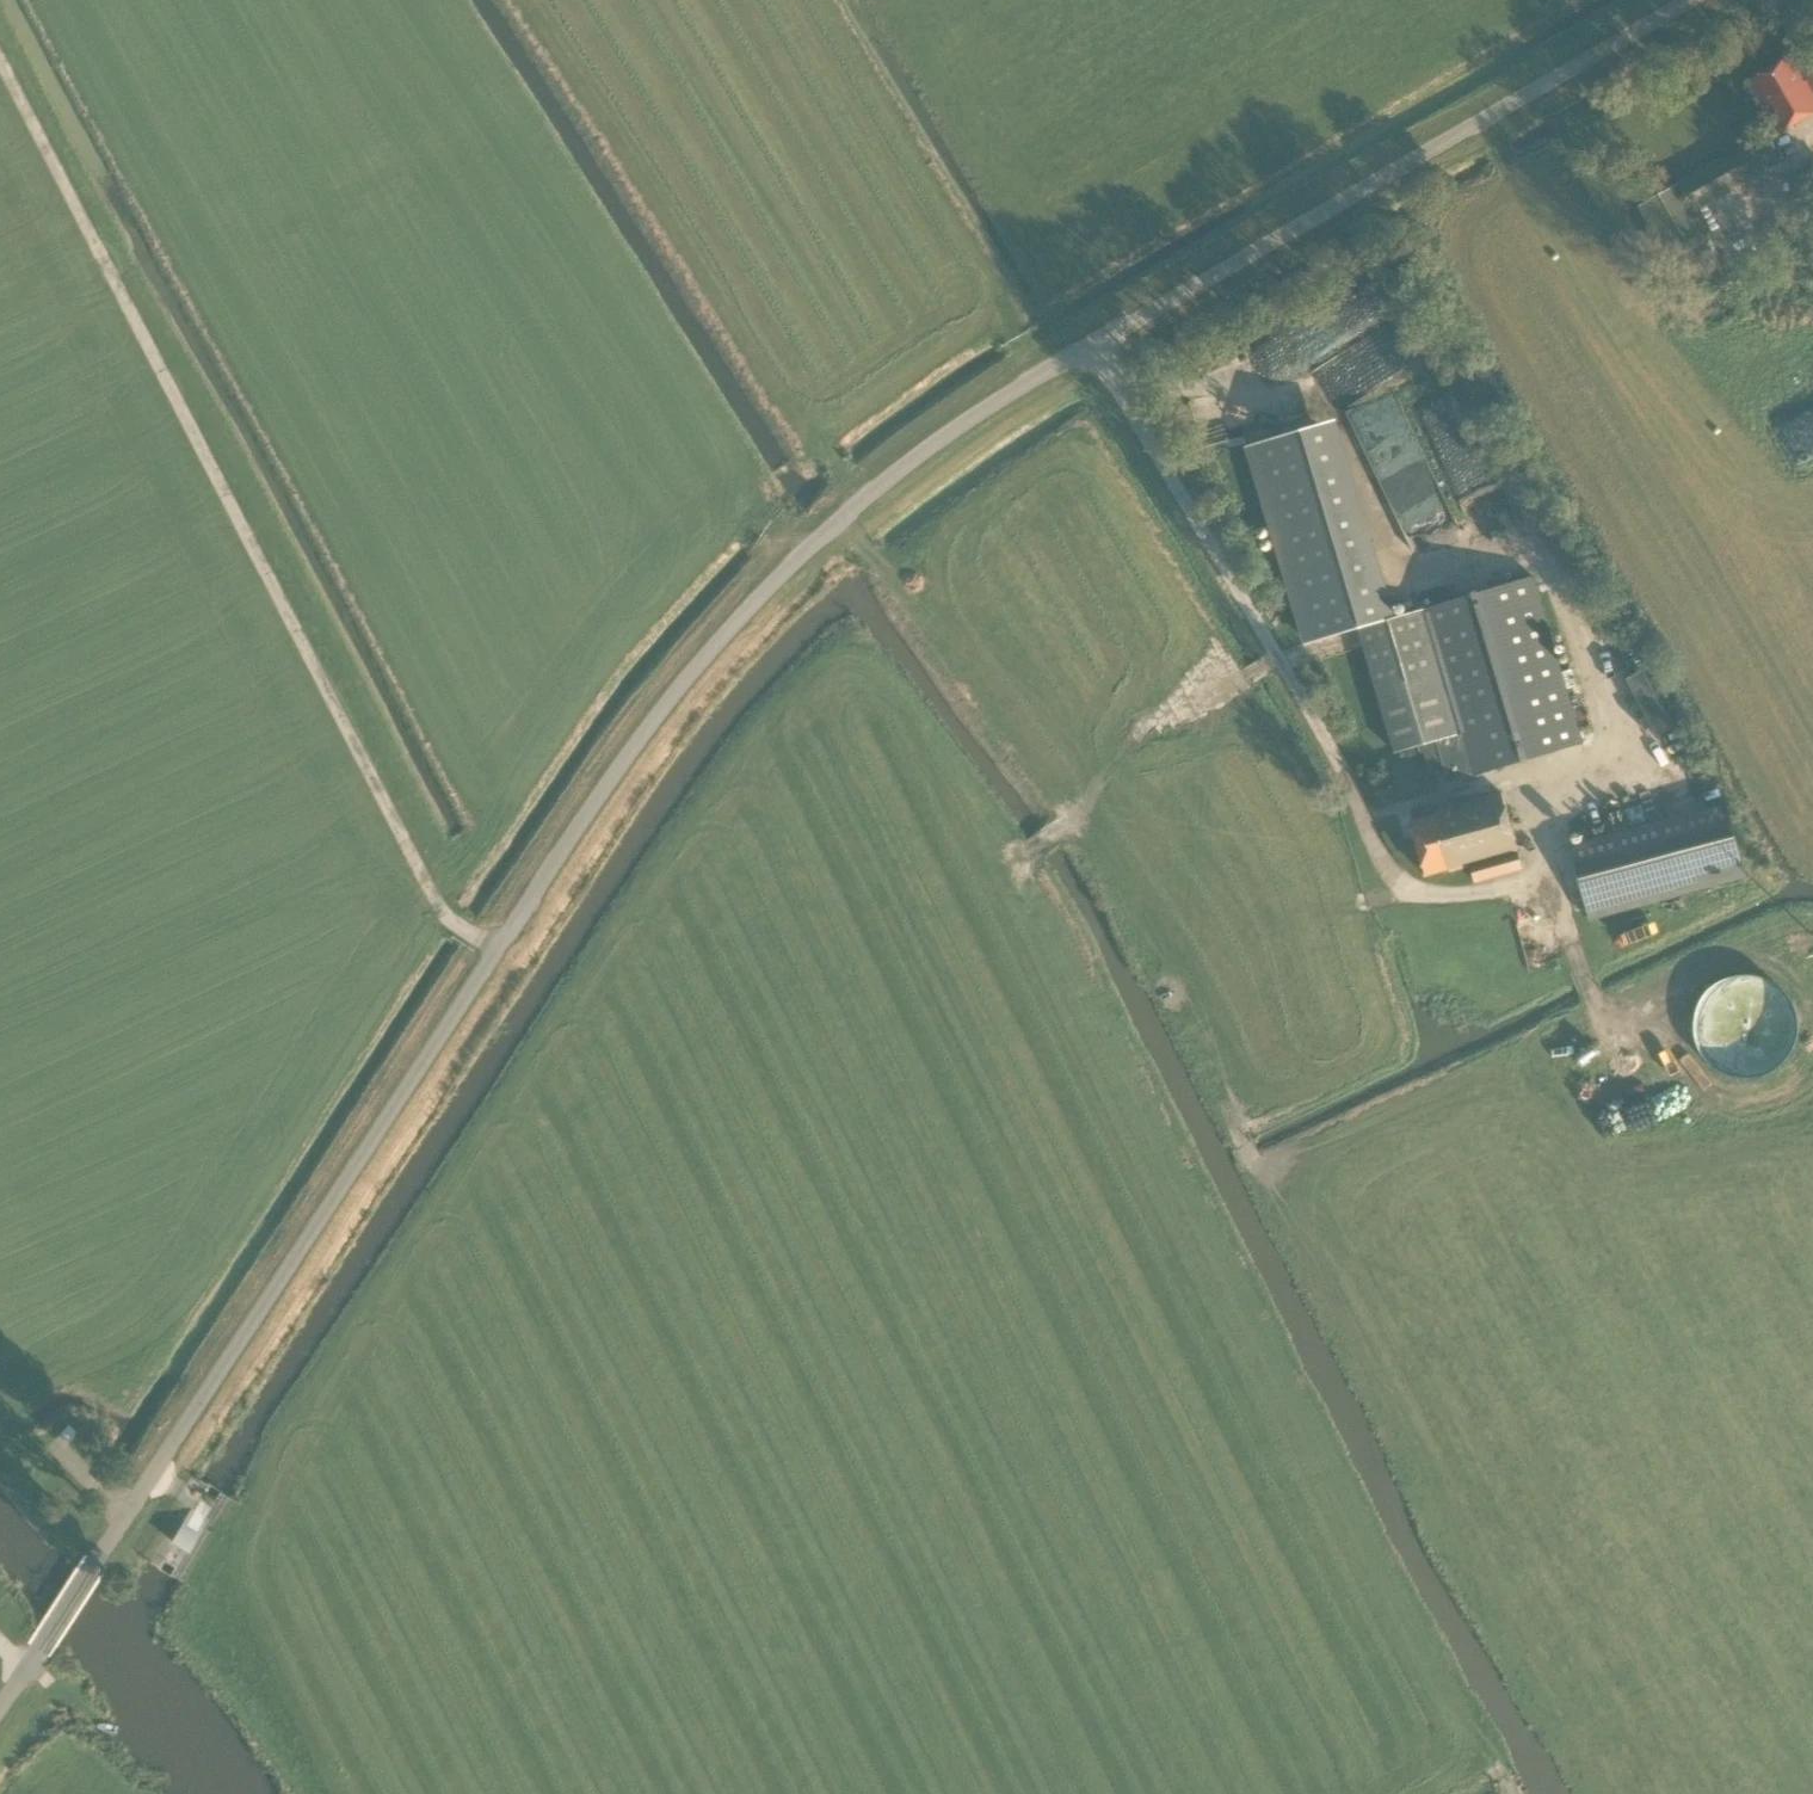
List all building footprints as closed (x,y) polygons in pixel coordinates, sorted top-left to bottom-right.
[(1751,96),(1752,96),(1759,109),(1763,106),(1779,134),(1812,115),(1812,64),(1801,71),(1806,81),(1804,82),(1790,58),(1745,83),(1746,85),(1745,89),(1748,95),(1751,96)] [(1679,182),(1696,211),(1779,164),(1762,135),(1679,182)] [(1639,208),(1687,290),(1725,269),(1677,186),(1639,208)] [(1359,629),(1377,624),(1318,426),(1250,447),(1309,644),(1359,629)] [(1449,784),(1583,744),(1533,577),(1377,624),(1359,629),(1396,754),(1437,742),(1449,784)] [(1435,812),(1432,804),(1412,810),(1415,821),(1411,822),(1426,876),(1450,870),(1451,872),(1471,866),(1475,883),(1523,869),(1502,793),(1435,812)] [(1571,847),(1591,920),(1748,877),(1728,804),(1571,847)] [(1708,1065),(1794,1066),(1795,986),(1709,985),(1708,1065)] [(60,1434),(68,1442),(77,1434),(69,1426),(60,1434)] [(173,1543),(174,1543),(175,1544),(175,1543),(186,1550),(187,1551),(188,1551),(207,1519),(206,1518),(194,1511),(193,1510),(173,1543)]
